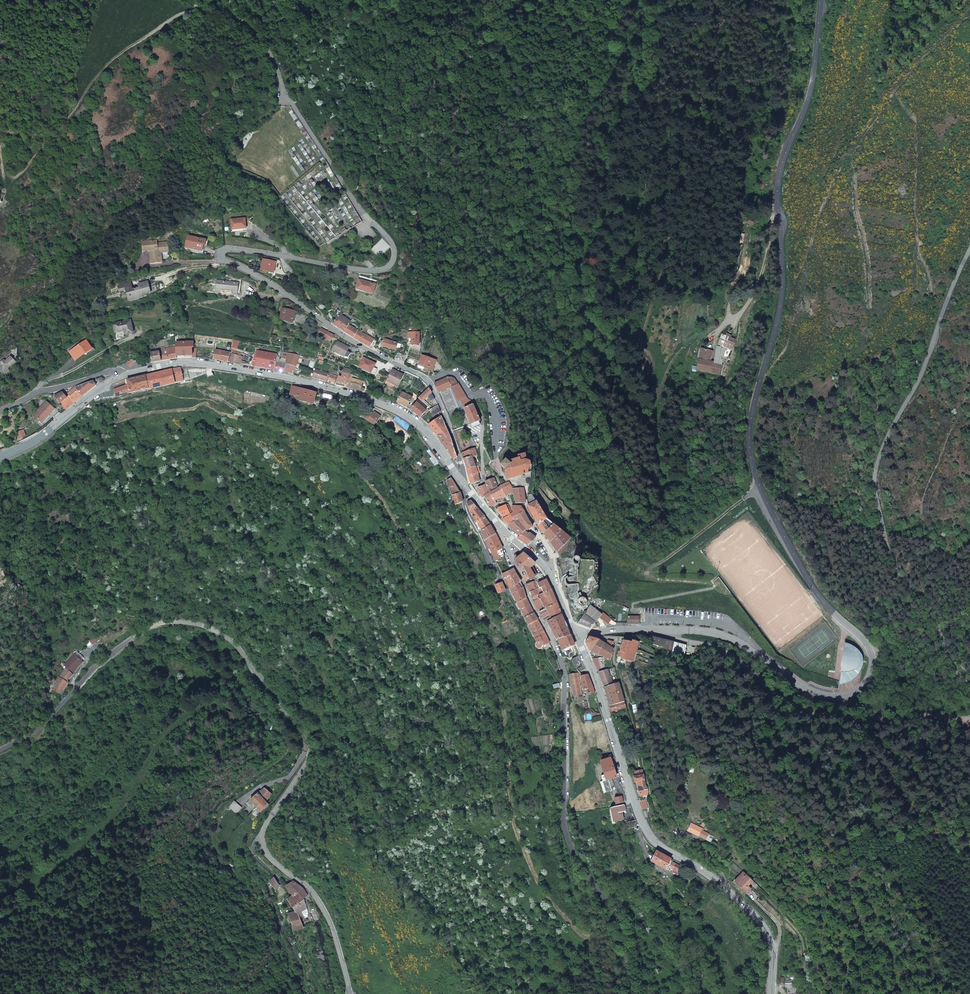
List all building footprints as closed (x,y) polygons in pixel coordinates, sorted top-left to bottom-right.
[(232,230),(245,228),(245,219),(231,220),(232,230)] [(205,239),(188,236),(185,247),(202,250),(203,245),(205,239)] [(149,250),(151,263),(161,263),(160,251),(168,250),(167,242),(156,243),(156,241),(142,242),(143,250),(149,250)] [(274,263),(264,261),(262,269),(272,271),(274,263)] [(376,280),(359,276),(356,289),(372,294),(376,280)] [(239,293),(240,283),(221,281),(217,281),(211,282),(211,284),(216,285),(216,291),(220,291),(221,290),(231,291),(231,292),(239,293)] [(139,288),(132,290),(130,282),(118,285),(120,291),(125,290),(128,299),(142,296),(142,295),(150,293),(147,282),(138,284),(139,288)] [(283,310),(280,318),(291,321),(294,312),(283,310)] [(343,331),(344,332),(348,325),(350,322),(341,315),(342,314),(341,312),(332,324),(343,331)] [(130,320),(113,324),(115,335),(124,333),(124,335),(133,333),(130,320)] [(348,335),(362,343),(370,347),(374,340),(358,330),(357,331),(348,325),(344,332),(348,335)] [(333,335),(321,328),(318,334),(330,341),(333,335)] [(418,345),(419,333),(416,332),(416,330),(412,330),(412,332),(408,332),(408,338),(411,338),(411,340),(411,345),(418,345)] [(718,347),(726,349),(733,351),(736,339),(721,333),(718,347)] [(382,347),(395,350),(397,343),(384,339),(382,347)] [(70,352),(75,360),(91,349),(85,341),(70,352)] [(349,348),(337,341),(332,350),(344,357),(347,357),(350,353),(347,351),(349,348)] [(176,346),(176,356),(193,356),(193,348),(193,342),(175,342),(176,346)] [(176,346),(158,350),(161,361),(177,358),(176,356),(176,346)] [(718,347),(713,362),(722,364),(726,349),(718,347)] [(161,361),(158,350),(158,349),(157,350),(157,348),(148,351),(149,353),(150,353),(152,362),(161,361)] [(230,353),(215,350),(213,359),(227,362),(230,353)] [(695,372),(719,376),(722,364),(713,362),(709,361),(711,353),(700,350),(695,372)] [(257,351),(253,366),(273,369),(275,362),(277,354),(257,351)] [(394,358),(403,361),(406,355),(397,352),(394,358)] [(242,356),(230,353),(227,362),(239,365),(242,356)] [(292,374),(299,356),(282,353),(281,358),(286,359),(285,364),(275,362),(273,369),(273,371),(285,373),(285,370),(292,374)] [(418,366),(431,371),(435,360),(422,355),(418,366)] [(8,367),(12,365),(16,362),(11,357),(6,362),(4,360),(0,363),(0,365),(1,366),(0,370),(0,372),(7,374),(8,367)] [(375,374),(377,369),(373,367),(375,364),(363,358),(358,367),(370,373),(370,376),(374,377),(375,375),(375,374)] [(183,381),(181,368),(172,369),(175,383),(183,381)] [(344,368),(341,377),(338,376),(336,382),(344,384),(344,387),(345,387),(350,370),(344,368)] [(175,383),(172,369),(145,376),(148,389),(163,386),(175,383)] [(312,377),(327,381),(327,380),(328,373),(315,369),(312,377)] [(398,387),(403,375),(392,369),(386,381),(398,387)] [(334,383),(337,376),(328,373),(327,380),(334,383)] [(128,385),(130,393),(148,389),(145,376),(127,380),(128,385)] [(345,387),(364,392),(364,388),(361,387),(362,381),(348,377),(345,387)] [(451,387),(457,402),(466,398),(455,379),(453,378),(452,377),(449,377),(448,377),(447,377),(434,383),(438,392),(451,387)] [(94,385),(96,384),(93,381),(75,387),(82,396),(94,385)] [(384,384),(396,389),(398,387),(386,381),(384,384)] [(126,386),(113,389),(115,397),(130,393),(128,385),(126,386)] [(70,396),(75,402),(80,397),(82,396),(75,387),(74,387),(67,393),(69,395),(70,396)] [(315,393),(292,387),(290,395),(298,397),(297,400),(312,405),(315,393)] [(434,399),(431,393),(428,388),(418,398),(422,402),(427,397),(431,401),(434,399)] [(67,397),(63,392),(54,396),(60,403),(61,403),(67,398),(67,397)] [(396,402),(406,408),(411,397),(401,392),(396,402)] [(75,402),(70,396),(69,395),(67,397),(67,398),(61,403),(65,410),(73,403),(75,402)] [(464,408),(473,404),(471,401),(467,400),(466,398),(460,400),(464,408)] [(46,401),(34,414),(41,421),(45,417),(46,418),(55,409),(46,401)] [(426,410),(416,403),(410,410),(420,417),(426,410)] [(464,408),(466,413),(465,413),(468,419),(471,424),(480,420),(473,404),(464,408)] [(433,417),(441,411),(438,405),(429,410),(433,417)] [(362,417),(374,425),(380,416),(374,411),(373,414),(367,410),(362,417)] [(440,416),(428,425),(453,459),(457,457),(452,441),(444,424),(445,424),(440,416)] [(23,429),(17,431),(19,437),(25,435),(23,429)] [(474,448),(461,454),(462,459),(471,456),(472,457),(477,455),(474,448)] [(519,458),(507,461),(505,459),(500,464),(505,469),(507,479),(528,473),(528,469),(531,466),(529,462),(526,460),(524,454),(518,455),(519,458)] [(432,457),(430,459),(433,463),(438,460),(434,455),(432,457)] [(466,470),(475,466),(472,457),(471,456),(462,459),(466,470)] [(445,471),(439,463),(435,465),(441,474),(445,471)] [(477,473),(475,466),(466,470),(469,477),(477,473)] [(477,473),(469,477),(471,484),(480,481),(477,473)] [(447,481),(455,505),(462,502),(460,492),(454,481),(451,478),(447,481)] [(486,485),(489,491),(497,487),(494,478),(484,482),(485,483),(486,485)] [(500,486),(506,495),(513,491),(513,489),(509,483),(507,482),(500,486)] [(483,486),(477,489),(480,497),(482,499),(484,498),(484,497),(488,493),(489,492),(489,491),(486,485),(483,486)] [(500,486),(489,492),(488,493),(492,501),(494,500),(499,498),(506,496),(506,495),(500,486)] [(514,496),(515,498),(515,503),(516,503),(525,502),(523,488),(513,489),(513,491),(514,496)] [(492,501),(488,493),(484,497),(484,498),(489,507),(496,503),(494,500),(492,501)] [(531,514),(538,526),(550,542),(561,531),(553,524),(546,519),(532,495),(527,496),(527,505),(527,506),(528,508),(530,511),(531,514)] [(469,511),(475,523),(476,522),(484,518),(485,517),(470,501),(467,502),(467,504),(469,511)] [(502,517),(509,513),(506,505),(502,507),(500,506),(500,505),(498,506),(498,507),(497,508),(502,517)] [(521,507),(511,506),(511,509),(513,512),(516,511),(518,514),(523,511),(521,507)] [(508,526),(517,520),(520,518),(518,514),(516,511),(513,512),(509,515),(509,513),(502,517),(502,518),(508,526)] [(518,514),(520,518),(517,520),(525,529),(526,529),(527,530),(532,526),(528,520),(523,511),(518,514)] [(484,518),(476,522),(481,531),(489,525),(487,521),(484,518)] [(517,520),(508,526),(519,536),(525,530),(525,529),(517,520)] [(489,525),(481,531),(485,540),(495,534),(491,527),(489,525)] [(525,530),(519,536),(517,538),(527,545),(532,541),(535,537),(525,530)] [(566,549),(571,539),(561,531),(550,542),(559,555),(563,551),(566,549)] [(502,548),(495,534),(485,540),(491,554),(502,548)] [(504,555),(502,548),(491,554),(495,561),(500,559),(499,558),(504,555)] [(535,564),(522,554),(514,561),(524,581),(535,576),(530,567),(535,564)] [(594,576),(596,561),(583,559),(582,558),(579,557),(576,557),(574,559),(574,562),(575,564),(576,565),(578,566),(577,575),(573,575),(572,575),(569,576),(567,576),(565,578),(565,581),(566,585),(567,586),(577,585),(578,595),(579,597),(580,597),(578,598),(578,600),(578,602),(579,604),(580,605),(582,606),(583,606),(585,605),(587,603),(587,601),(587,599),(589,598),(590,594),(593,584),(594,584),(596,583),(597,582),(594,576)] [(513,569),(501,574),(504,579),(515,572),(513,569)] [(509,589),(520,581),(515,572),(504,579),(509,589)] [(550,586),(546,579),(537,584),(539,588),(541,587),(544,593),(551,590),(550,586)] [(520,581),(509,589),(511,594),(523,587),(520,581)] [(530,592),(539,588),(537,584),(536,584),(534,581),(525,585),(526,586),(529,592),(530,592)] [(495,585),(498,594),(505,591),(502,582),(501,583),(499,583),(495,585)] [(511,594),(516,603),(526,598),(525,593),(523,587),(511,594)] [(533,598),(544,593),(541,587),(539,588),(530,592),(533,598)] [(544,593),(533,598),(535,601),(540,599),(545,609),(557,603),(553,593),(551,590),(544,593)] [(520,609),(529,605),(527,600),(526,598),(516,603),(520,609)] [(535,605),(539,612),(545,609),(540,599),(535,601),(533,602),(535,605)] [(547,622),(562,614),(559,608),(557,603),(545,609),(539,612),(545,623),(547,622)] [(524,617),(533,613),(532,610),(529,605),(520,609),(524,617)] [(591,605),(578,624),(587,627),(590,628),(599,618),(608,625),(611,620),(602,612),(601,614),(600,613),(591,605)] [(528,625),(537,620),(536,617),(533,613),(524,617),(528,625)] [(563,619),(562,614),(547,622),(551,631),(556,639),(570,635),(563,619)] [(639,616),(627,616),(627,624),(638,624),(639,616)] [(531,632),(541,627),(539,624),(537,620),(528,625),(531,632)] [(541,627),(531,632),(534,639),(545,634),(542,629),(541,627)] [(542,646),(549,642),(545,634),(534,639),(536,642),(536,643),(535,645),(536,647),(537,648),(538,648),(539,648),(540,648),(541,648),(541,647),(542,646)] [(96,635),(88,640),(91,646),(99,641),(96,635)] [(570,635),(556,639),(561,650),(574,644),(571,637),(570,635)] [(585,642),(589,652),(590,652),(590,651),(598,640),(589,637),(588,638),(585,642)] [(649,642),(671,649),(673,642),(651,637),(650,640),(649,642)] [(612,644),(610,647),(607,645),(605,644),(598,640),(590,651),(610,659),(614,649),(614,647),(613,645),(612,644)] [(622,653),(621,658),(621,659),(633,661),(638,642),(632,641),(632,642),(627,642),(623,641),(619,652),(622,653)] [(671,657),(683,660),(686,645),(673,642),(671,657)] [(862,660),(861,657),(860,654),(858,651),(857,649),(854,647),(851,645),(847,643),(844,643),(844,648),(845,648),(848,649),(851,650),(850,654),(844,654),(843,665),(849,666),(848,670),(845,671),(842,671),(841,671),(840,675),(843,676),(842,683),(847,682),(852,680),(856,676),(857,674),(860,670),(861,666),(862,663),(862,660)] [(73,656),(63,667),(70,674),(81,663),(73,656)] [(604,664),(595,665),(598,672),(605,670),(604,664)] [(62,685),(71,676),(63,669),(54,678),(55,680),(49,691),(58,696),(64,687),(62,685)] [(612,684),(607,670),(605,670),(598,672),(604,687),(612,684)] [(571,684),(579,682),(577,673),(573,674),(569,675),(571,684)] [(580,676),(583,690),(586,689),(592,688),(590,681),(587,675),(580,676)] [(571,684),(573,696),(581,695),(579,682),(571,684)] [(609,705),(624,701),(618,682),(612,684),(604,687),(607,696),(609,705)] [(624,701),(609,705),(611,712),(626,707),(624,701)] [(619,776),(613,757),(600,761),(604,774),(600,775),(602,781),(619,776)] [(645,784),(643,775),(636,776),(633,777),(634,781),(636,781),(639,795),(647,793),(647,789),(645,784)] [(264,788),(251,803),(260,811),(267,803),(264,801),(270,794),(264,788)] [(639,801),(642,810),(649,807),(646,799),(639,801)] [(241,806),(235,801),(230,807),(236,812),(241,806)] [(623,820),(621,813),(625,812),(623,805),(611,807),(614,821),(623,820)] [(636,820),(626,823),(628,829),(635,827),(636,820)] [(687,831),(697,836),(699,832),(701,829),(700,828),(691,824),(687,831)] [(698,836),(705,839),(707,834),(702,831),(703,829),(701,828),(700,828),(701,829),(699,832),(700,833),(698,836)] [(663,855),(657,851),(651,860),(665,868),(666,866),(669,867),(669,868),(673,870),(674,870),(672,872),(677,875),(680,870),(677,868),(679,865),(669,860),(670,859),(663,855)] [(734,882),(747,893),(750,889),(747,886),(750,884),(754,888),(756,886),(752,882),(752,881),(743,872),(734,882)] [(280,885),(274,877),(269,880),(275,888),(280,885)] [(287,898),(294,911),(288,913),(293,931),(304,928),(298,914),(307,908),(303,898),(308,896),(302,887),(293,881),(285,886),(292,895),(287,898)] [(767,903),(760,896),(757,898),(765,906),(767,903)]
